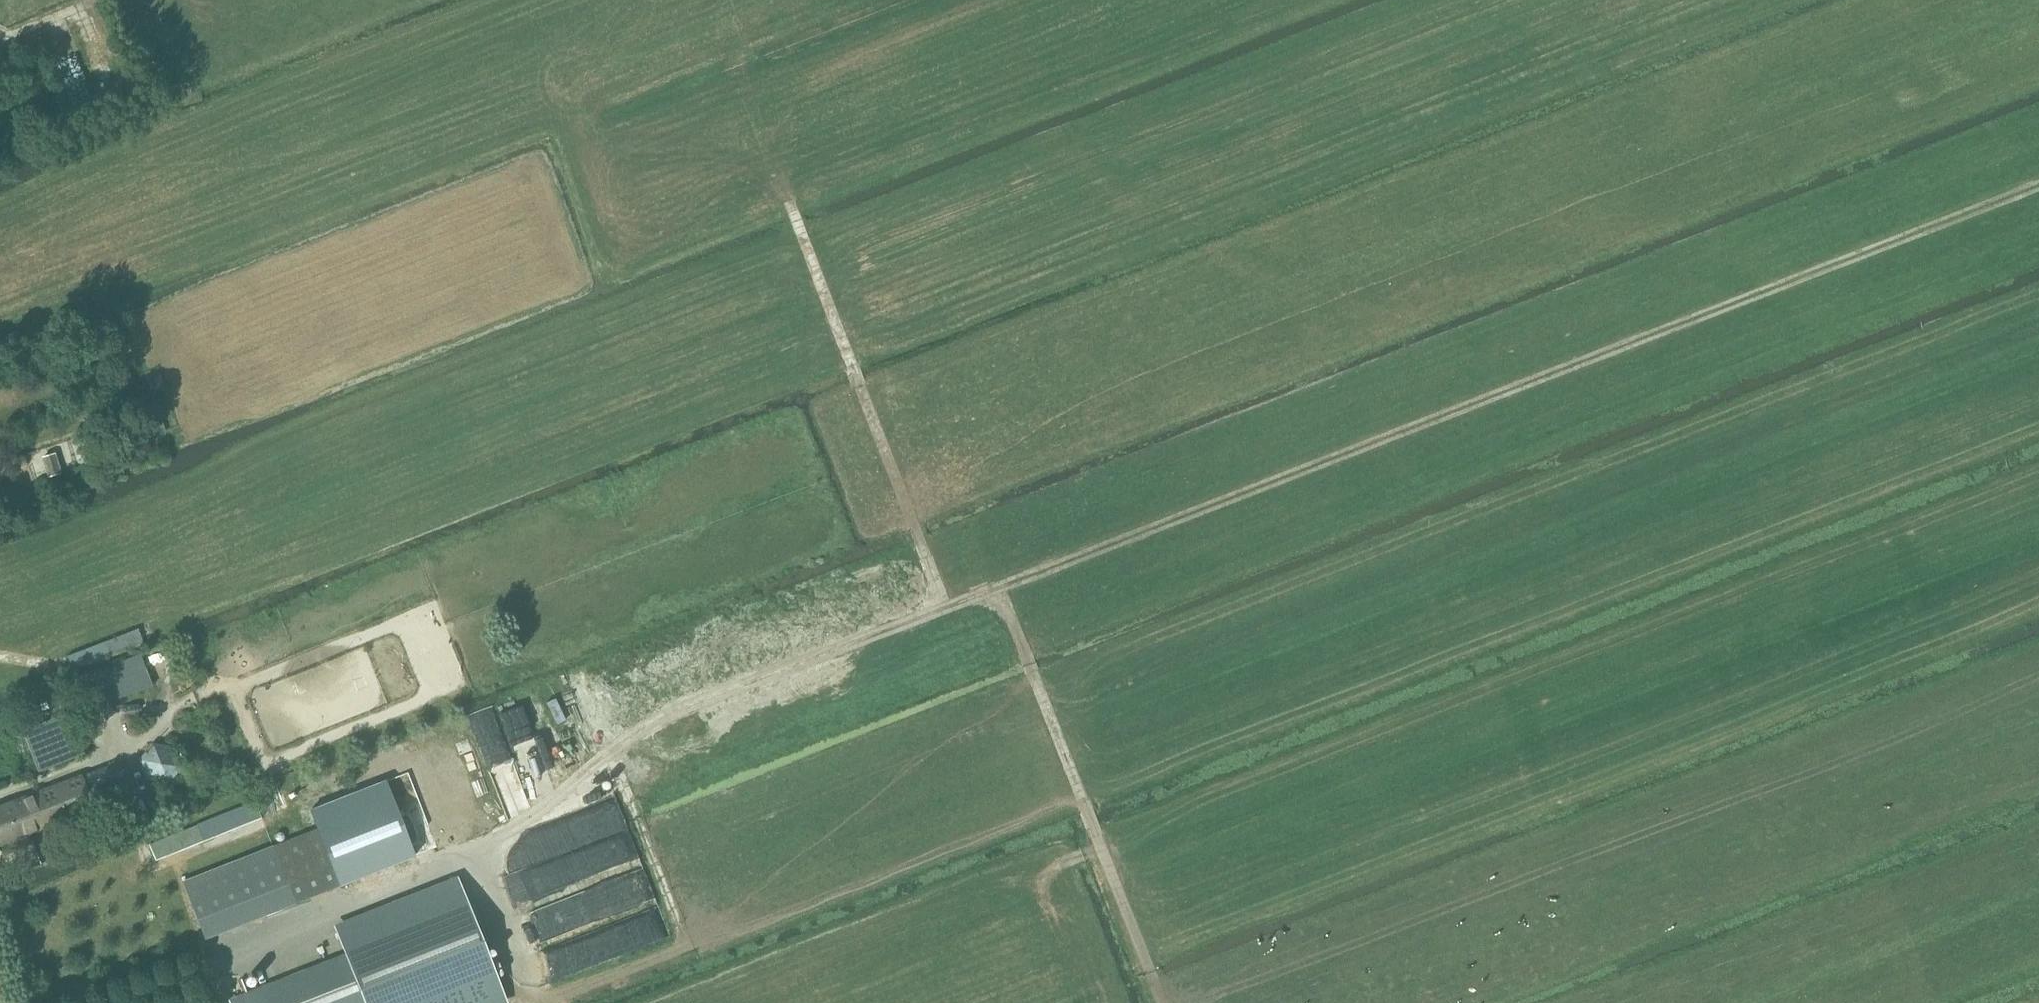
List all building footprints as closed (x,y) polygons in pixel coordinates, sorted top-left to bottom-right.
[(50,476),(63,472),(57,453),(43,457),(50,476)] [(138,630),(67,656),(72,670),(143,644),(138,630)] [(140,653),(76,676),(87,708),(151,685),(140,653)] [(68,712),(21,731),(38,771),(85,753),(68,712)] [(152,743),(139,760),(148,780),(169,783),(182,765),(174,745),(152,743)] [(119,763),(0,808),(0,846),(8,843),(29,835),(93,808),(94,810),(130,797),(119,763)] [(188,880),(183,882),(205,938),(340,885),(415,856),(386,781),(310,810),(318,829),(188,880)] [(254,802),(149,844),(156,861),(261,818),(254,802)] [(19,859),(24,872),(41,865),(31,838),(30,838),(29,835),(8,843),(9,848),(1,851),(6,864),(19,859)] [(457,877),(334,924),(346,956),(230,1001),(231,1002),(506,1002),(457,877)]
